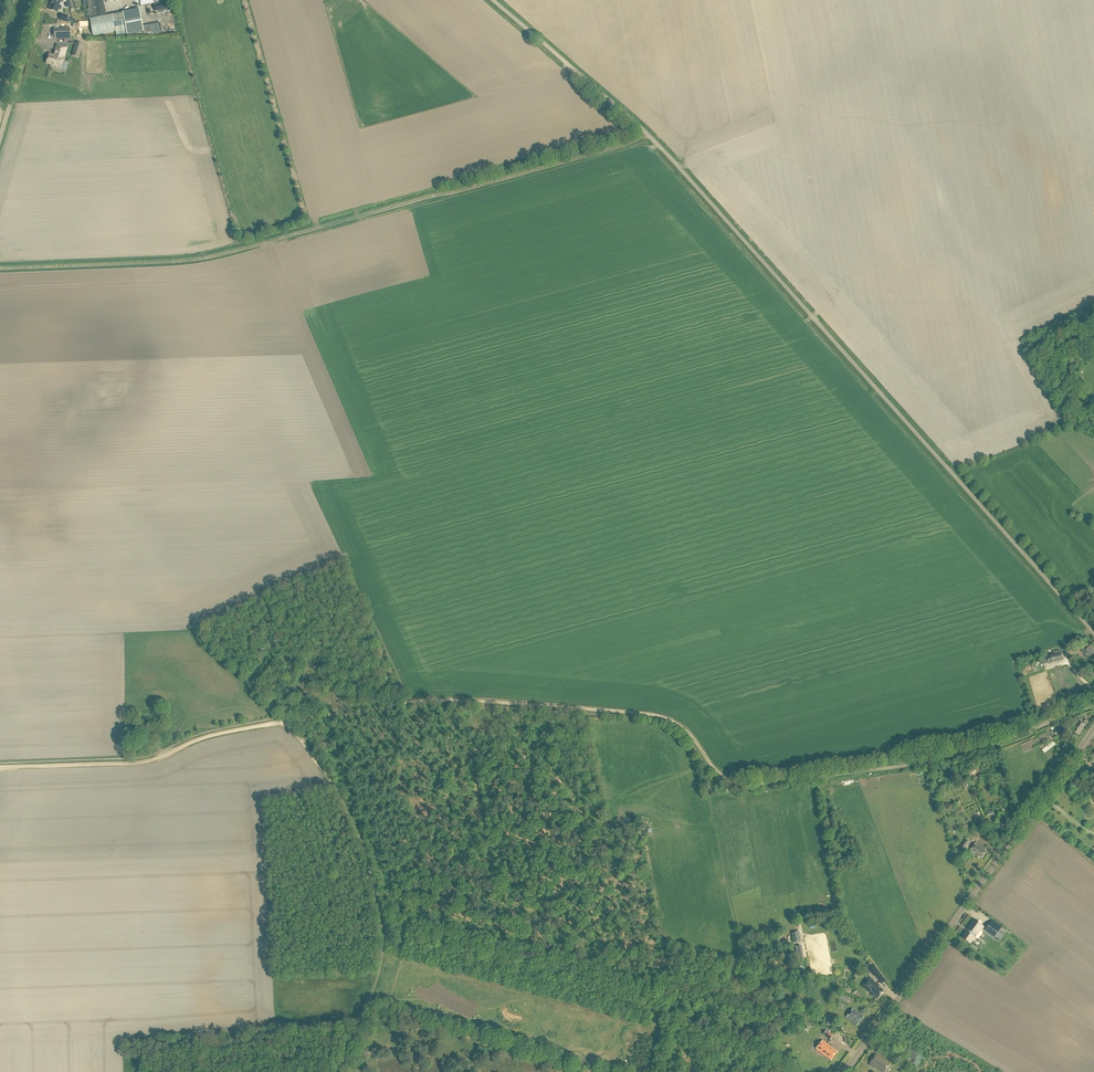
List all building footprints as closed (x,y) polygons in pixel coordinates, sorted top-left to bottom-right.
[(58,13),(58,10),(61,10),(62,7),(59,6),(61,0),(52,0),(49,10),(58,13)] [(116,32),(117,36),(127,34),(128,35),(144,32),(140,10),(107,17),(103,0),(88,0),(89,9),(88,9),(93,36),(116,32)] [(168,3),(161,4),(154,6),(155,12),(162,10),(170,9),(168,3)] [(148,33),(156,33),(156,25),(159,25),(159,21),(163,21),(163,23),(168,23),(168,18),(164,19),(163,17),(157,17),(156,14),(152,14),(152,13),(147,14),(147,21),(154,21),(154,25),(150,25),(150,28),(148,28),(148,33)] [(59,21),(67,24),(69,17),(62,14),(59,21)] [(54,31),(55,39),(70,39),(70,30),(54,31)] [(76,43),(73,57),(80,58),(83,44),(76,43)] [(52,66),(61,69),(64,59),(63,59),(65,54),(67,48),(57,46),(56,51),(58,52),(56,56),(55,57),(50,55),(47,63),(52,65),(52,66)] [(1076,647),(1078,651),(1089,644),(1086,640),(1076,647)] [(1089,662),(1093,659),(1093,656),(1093,650),(1092,647),(1083,652),(1089,662)] [(1046,653),(1048,664),(1063,660),(1060,649),(1046,653)] [(1072,732),(1078,736),(1085,726),(1076,719),(1071,727),(1074,729),(1072,732)] [(1063,726),(1053,732),(1050,733),(1053,739),(1057,738),(1066,733),(1063,726)] [(1046,754),(1056,745),(1053,742),(1043,750),(1046,754)] [(976,832),(981,835),(986,830),(981,826),(976,832)] [(963,838),(956,849),(962,854),(969,843),(963,838)] [(979,858),(981,859),(986,853),(984,851),(985,850),(976,843),(969,852),(978,859),(979,858)] [(969,928),(963,936),(971,942),(981,928),(982,929),(985,925),(974,918),(968,927),(969,928)] [(991,923),(986,930),(995,937),(998,933),(1001,935),(1003,932),(991,923)] [(798,930),(791,931),(793,941),(800,940),(798,930)] [(801,947),(795,948),(797,961),(804,960),(801,947)] [(879,972),(875,975),(881,984),(886,981),(879,972)] [(869,979),(862,988),(869,993),(870,991),(873,993),(871,996),(876,999),(882,991),(877,988),(879,986),(869,979)] [(850,998),(842,993),(839,999),(848,1003),(850,998)] [(863,1017),(852,1009),(845,1018),(856,1026),(863,1017)] [(829,1040),(832,1036),(825,1031),(822,1035),(829,1040)] [(815,1050),(830,1061),(836,1052),(821,1041),(815,1050)] [(905,1055),(920,1062),(923,1056),(908,1048),(905,1055)] [(874,1066),(883,1071),(890,1063),(876,1054),(869,1064),(873,1067),(874,1066)]
